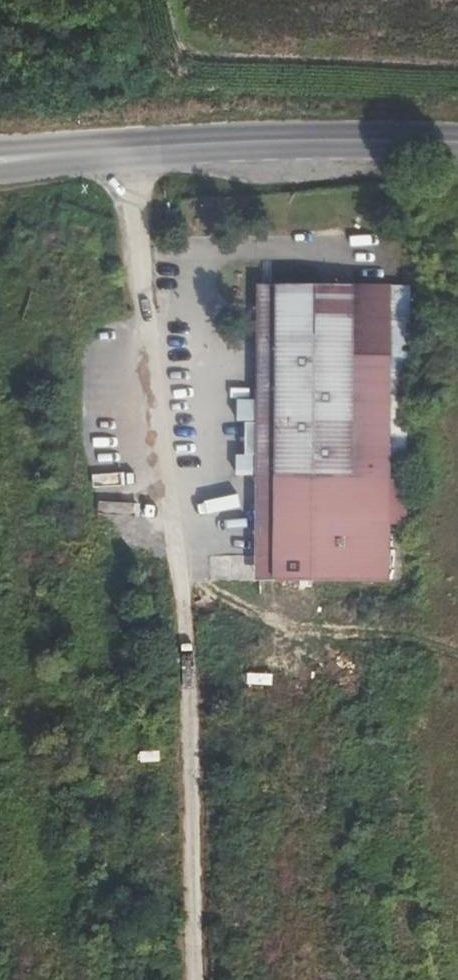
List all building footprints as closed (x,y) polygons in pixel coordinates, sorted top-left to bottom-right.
[(387,579),(397,283),(268,279),(266,334),(263,334),(261,394),(241,393),(240,413),(249,414),(247,448),(239,448),(238,468),(262,468),(260,524),(275,525),(273,575),(387,579)] [(275,525),(260,524),(258,574),(273,575),(275,525)]
